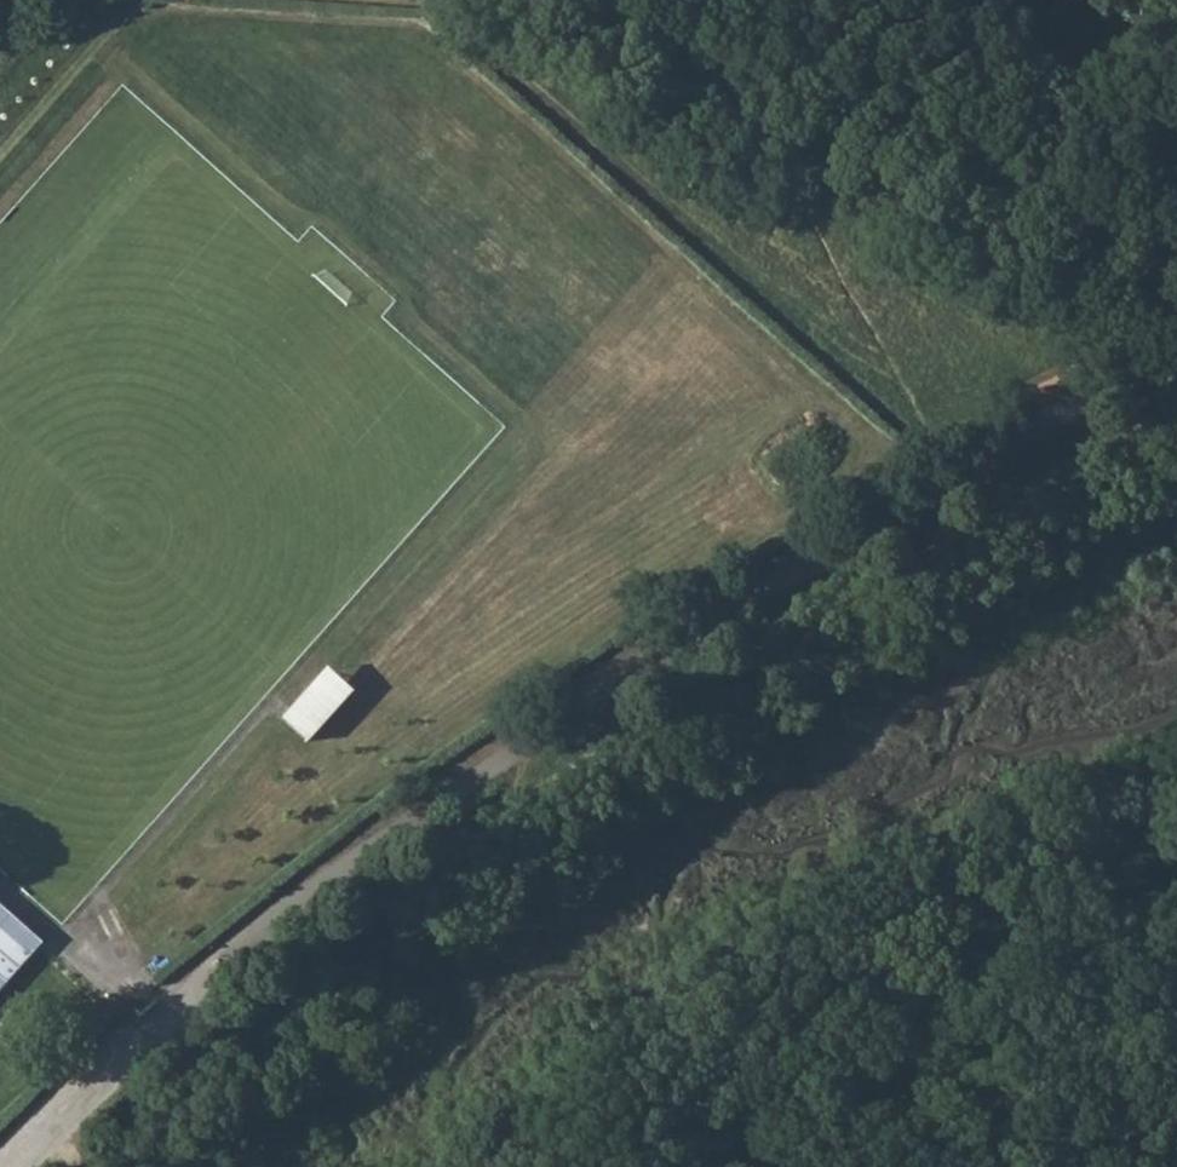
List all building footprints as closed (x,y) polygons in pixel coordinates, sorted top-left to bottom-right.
[(325,674),(281,722),(308,747),(352,697),(325,674)] [(35,955),(46,944),(0,903),(0,924),(35,955)] [(35,955),(0,924),(0,996),(35,955)]
